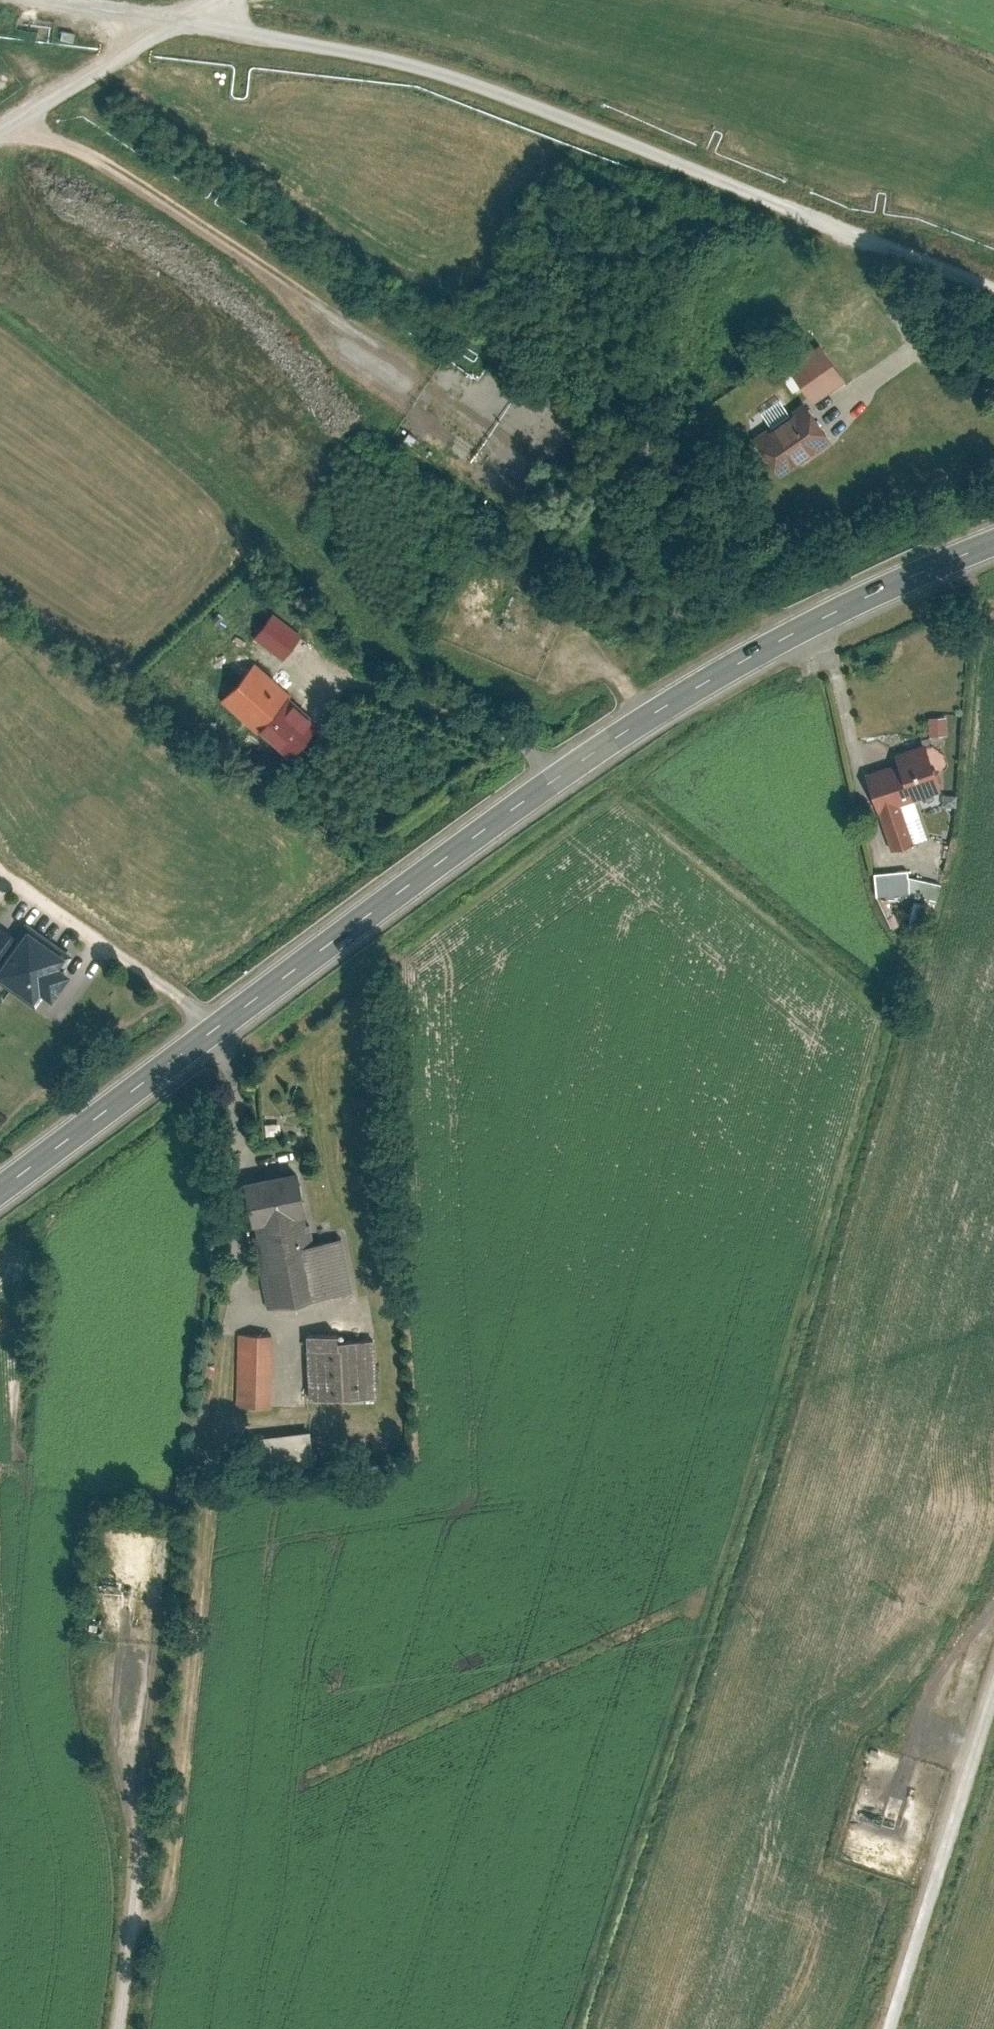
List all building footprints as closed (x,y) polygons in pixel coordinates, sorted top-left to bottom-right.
[(784,368),(808,404),(843,381),(818,345),(784,368)] [(774,480),(829,440),(802,402),(747,442),(774,480)] [(269,619),(252,640),(281,663),(298,642),(269,619)] [(254,736),(256,733),(274,750),(276,748),(289,760),(315,732),(306,723),(308,720),(287,700),(290,698),(254,664),(218,703),(254,736)] [(927,732),(945,731),(945,714),(926,714),(927,732)] [(909,845),(895,809),(939,792),(925,754),(891,767),(893,774),(865,785),(891,852),(909,845)] [(906,870),(874,873),(876,895),(908,893),(906,870)] [(28,920),(0,960),(0,977),(37,1002),(45,989),(55,996),(74,969),(68,964),(76,952),(28,920)] [(249,1229),(258,1227),(294,1219),(303,1217),(294,1172),(239,1184),(249,1229)] [(254,1261),(264,1310),(350,1293),(339,1239),(299,1247),(294,1219),(258,1227),(264,1259),(254,1261)] [(236,1336),(234,1409),(270,1410),(271,1337),(236,1336)] [(305,1336),(307,1400),(376,1398),(375,1340),(339,1341),(338,1336),(305,1336)] [(311,1434),(250,1438),(252,1473),(313,1469),(311,1434)]
